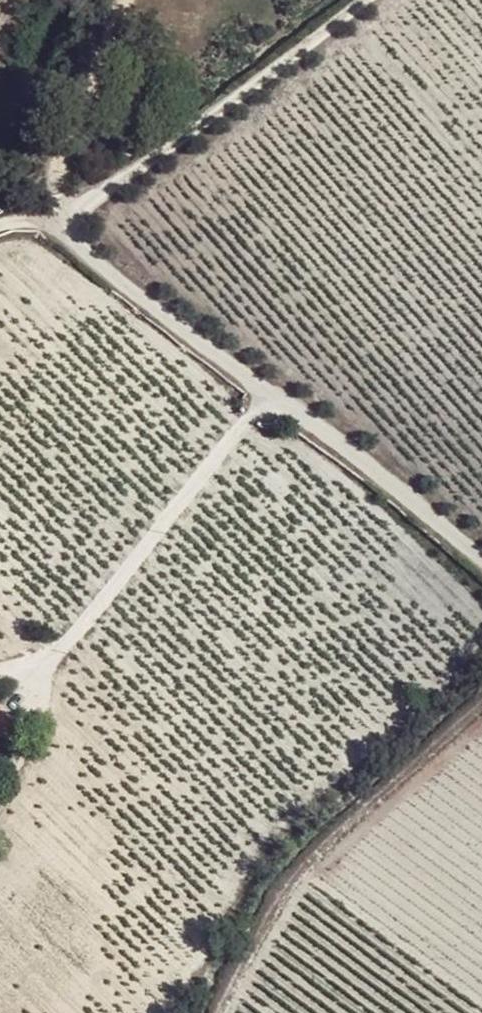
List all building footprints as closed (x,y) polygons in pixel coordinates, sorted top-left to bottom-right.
[(1,715),(0,716),(0,737),(1,738),(12,727),(1,715)]
